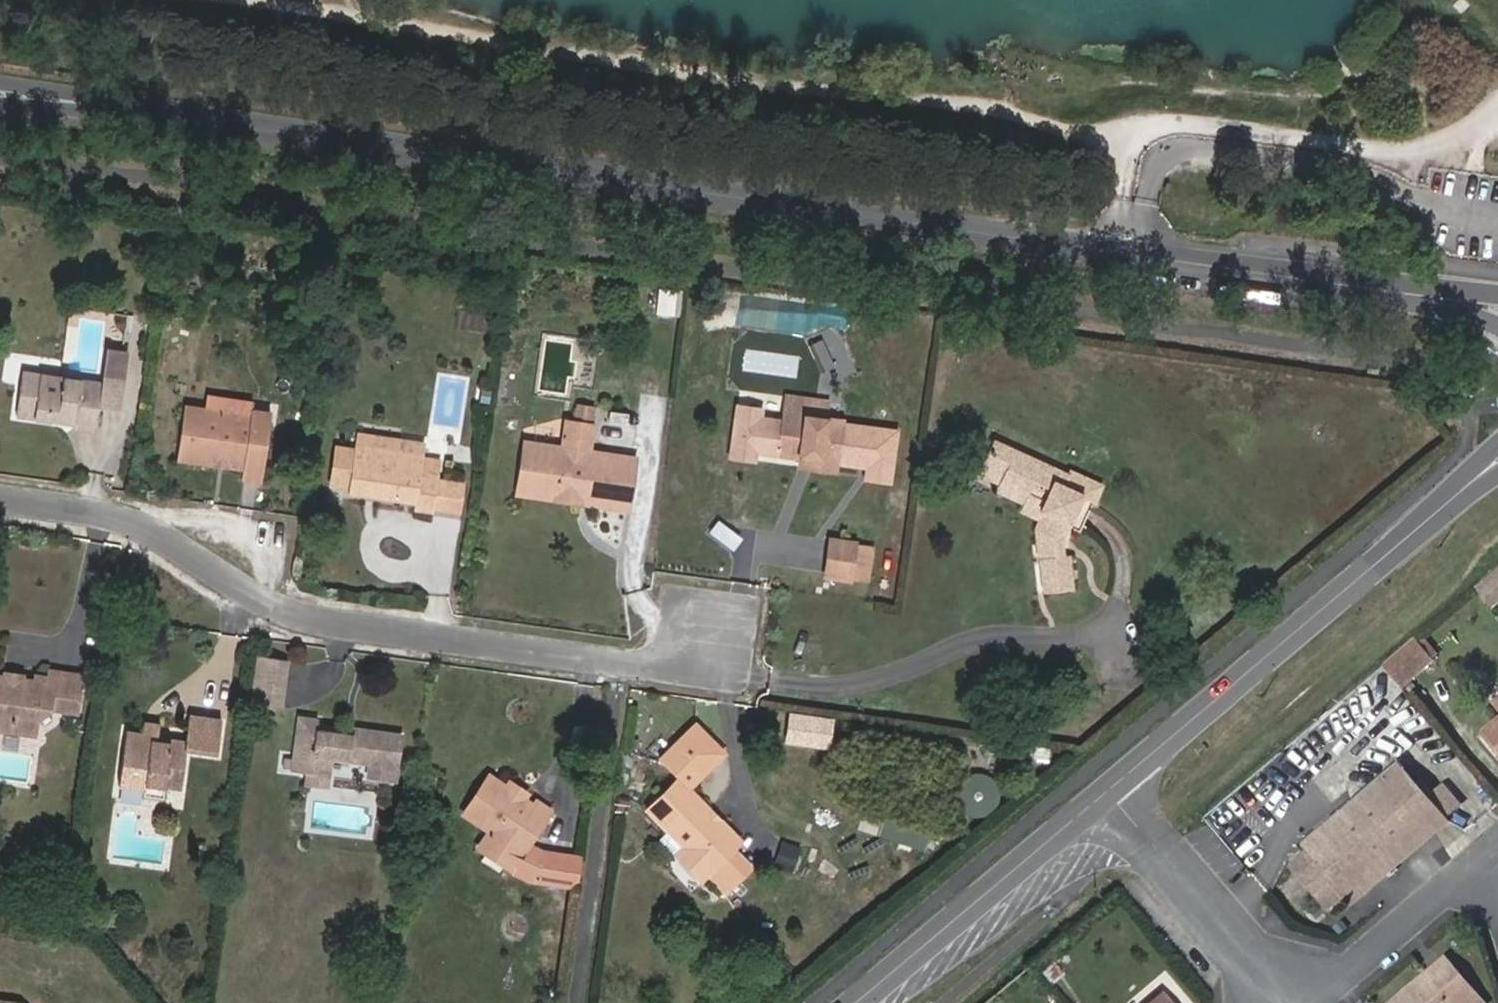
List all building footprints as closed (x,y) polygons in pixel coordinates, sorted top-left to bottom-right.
[(112,402),(130,405),(139,345),(119,343),(114,378),(50,368),(47,383),(32,380),(27,410),(59,414),(60,409),(85,414),(85,418),(84,422),(107,426),(112,402)] [(50,368),(35,366),(32,380),(47,383),(50,368)] [(823,464),(845,467),(853,417),(837,415),(817,412),(819,395),(800,392),(791,450),(812,453),(823,454),(823,464)] [(837,415),(839,398),(819,395),(817,412),(837,415)] [(610,495),(647,500),(653,456),(615,450),(614,455),(606,454),(606,448),(613,402),(597,399),(594,419),(585,420),(581,444),(580,451),(549,447),(544,487),(576,491),(575,495),(601,499),(602,487),(610,488),(610,495)] [(252,474),(274,477),(281,428),(264,425),(265,415),(198,405),(190,455),(254,464),(252,474)] [(59,414),(85,418),(85,414),(60,409),(59,414)] [(284,413),(266,410),(265,415),(264,425),(281,428),(284,413)] [(549,447),(580,451),(581,444),(544,439),(536,490),(575,495),(576,491),(544,487),(549,447)] [(1089,479),(1087,478),(1013,442),(1002,467),(1023,476),(1020,483),(1021,484),(1046,496),(1062,504),(1059,514),(1069,519),(1062,533),(1062,545),(1080,544),(1100,500),(1101,498),(1084,490),(1089,479)] [(446,507),(447,503),(450,477),(453,457),(368,444),(361,488),(428,498),(426,504),(446,507)] [(812,453),(811,462),(823,464),(823,454),(812,453)] [(998,475),(1020,486),(1021,484),(1020,483),(1023,476),(1002,467),(998,475)] [(1100,500),(1109,504),(1116,487),(1088,474),(1087,478),(1089,479),(1084,490),(1101,498),(1100,500)] [(447,503),(471,506),(474,480),(450,477),(447,503)] [(601,499),(646,506),(647,500),(610,495),(610,488),(602,487),(601,499)] [(1069,519),(1059,514),(1062,504),(1046,496),(1039,513),(1057,523),(1054,530),(1056,560),(1080,559),(1080,544),(1062,545),(1062,533),(1069,519)] [(879,541),(836,535),(832,567),(874,573),(879,541)] [(1058,593),(1087,592),(1086,559),(1080,559),(1056,560),(1058,593)] [(1492,607),(1497,602),(1497,569),(1475,588),(1492,607)] [(1383,666),(1401,687),(1434,660),(1416,638),(1383,666)] [(259,698),(290,702),(296,657),(265,653),(259,698)] [(84,710),(91,672),(60,666),(60,671),(58,674),(46,672),(45,679),(29,677),(24,681),(17,679),(14,674),(1,672),(0,671),(0,723),(1,724),(39,730),(41,728),(42,721),(59,706),(84,710)] [(29,672),(15,669),(14,674),(17,679),(24,681),(29,677),(29,672)] [(172,782),(190,784),(195,746),(226,750),(230,713),(199,709),(195,735),(178,733),(178,737),(165,735),(165,731),(166,724),(152,722),(151,728),(135,725),(128,781),(154,785),(154,780),(172,782)] [(374,769),(398,773),(405,728),(371,723),(369,729),(357,727),(326,722),(326,714),(306,711),(298,764),(313,766),(332,768),(335,749),(375,755),(374,769)] [(152,722),(166,724),(167,717),(153,715),(152,722)] [(662,760),(681,779),(650,810),(688,848),(679,856),(705,881),(711,875),(736,850),(744,842),(726,824),(718,825),(712,819),(712,810),(689,788),(724,752),(696,725),(662,760)] [(1483,738),(1497,755),(1497,725),(1483,738)] [(311,778),(330,780),(332,768),(313,766),(311,778)] [(1345,895),(1352,903),(1445,825),(1442,821),(1457,808),(1443,789),(1427,802),(1398,766),(1304,845),(1310,853),(1294,867),(1329,909),(1345,895)] [(531,795),(517,797),(515,782),(498,770),(473,807),(500,825),(497,830),(528,851),(535,842),(560,807),(545,795),(540,801),(532,795),(531,795)] [(537,787),(520,775),(515,782),(517,797),(531,795),(537,787)] [(153,790),(171,792),(172,782),(154,780),(154,785),(153,790)] [(488,842),(520,863),(528,851),(497,830),(488,842)] [(545,849),(535,842),(528,851),(520,863),(540,876),(548,877),(551,850),(545,849)] [(548,877),(585,883),(589,855),(551,850),(548,877)] [(754,867),(736,850),(711,875),(729,893),(754,867)] [(1446,961),(1398,1002),(1483,1002),(1446,961)] [(1166,992),(1152,1002),(1175,1002),(1166,992)]
